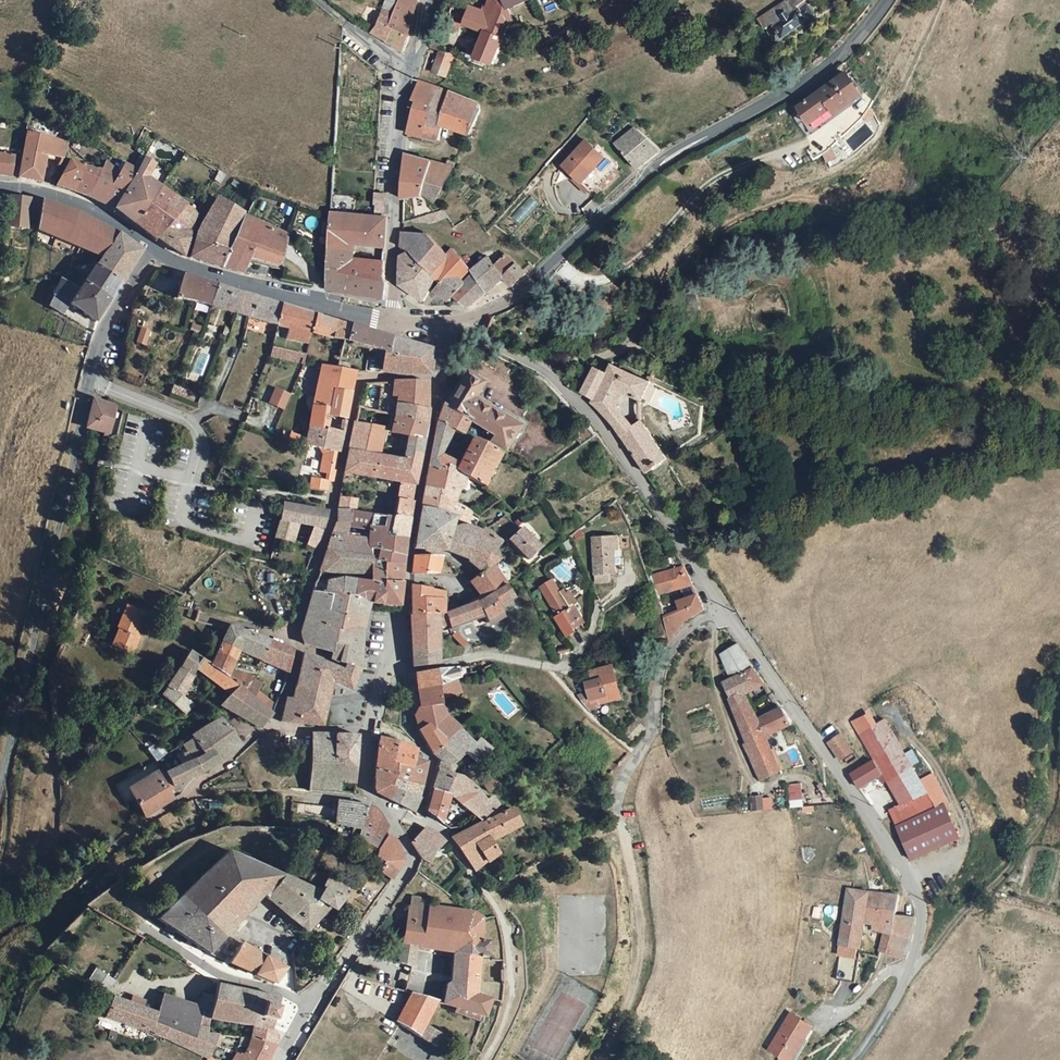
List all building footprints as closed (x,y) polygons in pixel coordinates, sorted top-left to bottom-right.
[(416,0),(398,0),(395,6),(384,36),(404,48),(416,0)] [(497,0),(488,0),(485,12),(467,9),(463,29),(483,33),(478,57),(496,62),(506,26),(511,26),(511,11),(510,9),(507,3),(500,6),(497,0)] [(510,9),(531,0),(497,0),(500,6),(507,3),(510,9)] [(766,15),(782,37),(789,32),(790,33),(814,16),(813,15),(821,10),(814,0),(788,0),(766,15)] [(384,36),(395,6),(385,4),(379,12),(367,7),(359,19),(366,25),(384,36)] [(430,71),(445,77),(452,58),(435,54),(433,61),(430,71)] [(849,84),(858,97),(869,90),(853,69),(846,75),(851,82),(849,84)] [(851,82),(846,75),(815,96),(827,112),(839,103),(842,108),(858,97),(849,84),(851,82)] [(408,132),(424,137),(441,141),(447,125),(470,134),(476,122),(481,99),(442,86),(436,84),(419,78),(412,98),(416,100),(408,132)] [(827,112),(815,96),(806,103),(817,118),(827,112)] [(639,122),(619,140),(640,163),(665,144),(639,122)] [(44,181),(49,154),(66,156),(73,139),(29,128),(21,172),(21,177),(36,178),(44,181)] [(608,152),(589,135),(566,160),(585,177),(608,152)] [(12,172),(15,152),(0,149),(0,171),(12,172)] [(405,197),(423,195),(439,201),(451,174),(457,162),(450,161),(449,163),(435,160),(407,154),(405,197)] [(123,209),(141,222),(161,191),(147,182),(158,164),(147,155),(139,169),(119,207),(123,209)] [(90,162),(77,156),(62,185),(77,190),(90,162)] [(121,172),(110,156),(104,169),(93,195),(119,207),(139,169),(127,162),(121,172)] [(104,169),(90,162),(77,190),(93,195),(104,169)] [(164,185),(161,191),(141,222),(158,235),(160,233),(173,212),(170,209),(178,197),(164,185)] [(376,187),(375,211),(384,212),(386,188),(376,187)] [(28,198),(8,196),(4,225),(26,226),(28,198)] [(178,197),(170,209),(173,212),(184,220),(170,241),(187,251),(192,243),(201,215),(190,206),(178,197)] [(226,261),(248,209),(218,198),(210,214),(195,248),(193,253),(226,261)] [(36,228),(103,254),(120,228),(84,211),(42,199),(36,228)] [(437,206),(411,216),(412,218),(431,218),(442,214),(437,206)] [(333,207),(331,246),(353,247),(353,246),(353,236),(388,240),(389,213),(384,212),(375,211),(333,207)] [(293,226),(248,209),(226,261),(246,266),(248,258),(283,265),(286,266),(293,226)] [(184,220),(173,212),(160,233),(170,241),(184,220)] [(99,260),(98,261),(123,277),(142,244),(120,228),(103,254),(99,260)] [(403,244),(410,248),(437,276),(452,254),(429,232),(403,230),(403,244)] [(353,246),(353,247),(331,246),(329,283),(385,296),(387,258),(378,257),(362,256),(356,255),(357,246),(353,246)] [(463,278),(462,277),(471,265),(456,247),(452,254),(437,276),(440,280),(435,287),(450,298),(453,294),(465,280),(463,278)] [(422,297),(431,284),(437,276),(410,248),(402,255),(401,282),(422,297)] [(529,269),(508,249),(495,260),(507,273),(515,282),(529,269)] [(489,253),(472,267),(474,269),(486,290),(507,273),(495,260),(489,253)] [(123,277),(98,261),(97,263),(87,279),(113,295),(123,277)] [(968,265),(960,261),(954,271),(962,276),(968,265)] [(474,269),(465,280),(453,294),(467,306),(486,290),(474,269)] [(193,300),(194,300),(203,278),(185,273),(176,296),(193,300)] [(217,282),(203,278),(194,300),(208,304),(217,282)] [(80,289),(66,280),(51,303),(65,312),(71,303),(98,320),(113,295),(87,279),(80,289)] [(241,290),(217,282),(208,304),(234,311),(241,290)] [(255,294),(241,290),(234,311),(248,315),(255,294)] [(281,302),(255,294),(248,315),(277,322),(281,302)] [(317,313),(281,302),(277,322),(311,331),(317,313)] [(338,319),(317,313),(311,331),(332,337),(338,319)] [(332,337),(341,340),(345,341),(350,322),(338,319),(332,337)] [(350,322),(345,341),(366,347),(386,352),(391,335),(350,322)] [(136,329),(132,343),(141,346),(145,332),(136,329)] [(429,346),(391,335),(386,352),(383,367),(405,369),(427,369),(429,346)] [(267,349),(266,359),(300,362),(301,352),(267,349)] [(207,364),(208,354),(199,353),(198,363),(207,364)] [(334,368),(317,366),(315,380),(310,404),(328,407),(333,389),(349,391),(353,370),(334,368)] [(656,387),(629,376),(611,368),(606,376),(596,371),(593,372),(578,396),(587,402),(590,404),(600,387),(627,399),(646,408),(656,387)] [(446,399),(443,398),(465,415),(458,430),(467,434),(476,439),(482,429),(488,432),(485,438),(501,447),(516,423),(472,395),(481,380),(466,370),(446,399)] [(392,378),(391,394),(424,395),(423,377),(392,378)] [(280,407),(286,393),(272,387),(266,401),(280,407)] [(619,443),(637,433),(621,411),(627,399),(600,387),(590,404),(587,402),(585,404),(596,416),(612,433),(619,443)] [(310,404),(303,442),(336,448),(340,427),(329,424),(331,413),(343,416),(349,391),(333,389),(328,407),(310,404)] [(388,407),(389,407),(424,420),(424,418),(424,395),(391,394),(389,395),(388,407)] [(89,398),(83,426),(106,432),(111,404),(89,398)] [(443,398),(435,420),(447,426),(458,430),(465,415),(443,398)] [(421,435),(424,420),(389,407),(388,424),(402,429),(421,435)] [(354,420),(348,447),(377,452),(383,425),(354,420)] [(456,459),(437,453),(447,426),(435,420),(427,466),(445,471),(447,467),(463,476),(477,484),(497,448),(476,439),(467,434),(456,459)] [(674,469),(676,467),(647,428),(637,433),(619,443),(648,485),(674,469)] [(418,447),(421,435),(402,429),(401,435),(405,436),(403,445),(418,447)] [(348,447),(344,469),(397,480),(412,483),(418,447),(403,445),(401,457),(384,453),(377,452),(348,447)] [(423,486),(440,491),(445,471),(427,466),(423,486)] [(422,494),(453,503),(463,476),(447,467),(445,471),(440,491),(423,486),(422,494)] [(405,517),(412,483),(397,480),(392,514),(405,517)] [(358,496),(341,493),(339,506),(356,509),(358,496)] [(457,515),(462,506),(453,503),(422,494),(420,505),(454,514),(457,515)] [(323,522),(327,508),(283,500),(274,530),(294,533),(296,518),(302,519),(312,521),(323,522)] [(482,568),(500,547),(495,541),(490,548),(475,538),(478,532),(482,530),(451,522),(454,514),(420,505),(415,545),(446,547),(447,545),(468,552),(467,554),(482,568)] [(339,506),(337,518),(350,521),(353,509),(339,506)] [(371,511),(353,509),(350,521),(368,525),(371,511)] [(390,531),(392,514),(371,511),(368,525),(365,535),(362,552),(369,554),(369,557),(402,561),(404,534),(390,531)] [(404,534),(405,517),(392,514),(390,531),(404,534)] [(337,518),(331,531),(347,533),(350,521),(337,518)] [(506,532),(525,554),(538,544),(526,530),(523,528),(518,523),(506,532)] [(495,541),(498,536),(485,527),(482,530),(478,532),(475,538),(490,548),(495,541)] [(362,552),(365,535),(347,533),(331,531),(324,548),(362,552)] [(621,545),(620,532),(593,534),(595,559),(597,578),(610,578),(610,569),(619,568),(618,550),(614,551),(614,545),(621,545)] [(506,555),(500,547),(482,568),(474,577),(474,583),(483,594),(503,581),(506,579),(499,568),(509,558),(506,555)] [(317,567),(359,571),(368,572),(369,557),(369,554),(362,552),(324,548),(317,567)] [(443,575),(446,557),(413,554),(413,573),(443,575)] [(402,561),(369,557),(368,572),(367,582),(383,584),(385,575),(400,577),(402,561)] [(696,585),(690,573),(652,583),(658,596),(696,585)] [(385,575),(383,584),(367,582),(357,582),(355,594),(365,596),(381,601),(381,604),(398,604),(400,577),(385,575)] [(565,630),(585,616),(574,600),(569,603),(551,577),(540,584),(558,611),(554,614),(565,630)] [(365,596),(355,594),(357,582),(341,580),(339,585),(313,580),(311,588),(329,592),(327,606),(361,611),(365,596)] [(414,662),(439,660),(440,657),(442,621),(450,620),(451,624),(482,614),(485,619),(500,609),(497,604),(512,594),(503,581),(483,594),(478,597),(477,599),(464,601),(446,605),(413,612),(414,662)] [(413,584),(413,612),(446,605),(446,587),(432,587),(432,586),(413,584)] [(359,621),(361,611),(327,606),(329,592),(311,588),(301,630),(311,631),(313,623),(359,621)] [(680,601),(684,608),(667,616),(676,634),(685,623),(690,616),(704,608),(707,606),(700,592),(680,601)] [(137,633),(132,631),(135,623),(140,611),(136,609),(137,608),(133,606),(132,607),(123,604),(114,625),(116,626),(109,642),(130,650),(137,633)] [(358,645),(359,621),(313,623),(311,631),(301,630),(304,636),(329,647),(330,637),(358,645)] [(137,633),(140,625),(135,623),(132,631),(137,633)] [(236,648),(259,656),(267,637),(229,624),(227,627),(218,648),(233,654),(236,648)] [(291,644),(267,637),(259,656),(287,665),(291,644)] [(358,645),(330,637),(329,647),(330,654),(343,660),(354,666),(362,665),(363,657),(358,657),(358,645)] [(786,770),(771,737),(803,723),(789,704),(779,708),(768,713),(769,717),(764,718),(754,691),(775,683),(755,654),(747,642),(731,651),(740,677),(733,680),(755,740),(753,741),(763,768),(767,779),(786,770)] [(194,673),(198,668),(212,676),(220,663),(212,659),(188,646),(178,661),(179,662),(194,674),(194,673)] [(241,680),(254,692),(260,675),(252,672),(253,671),(231,661),(233,654),(218,648),(212,659),(220,663),(241,675),(239,679),(241,680)] [(350,683),(354,666),(343,660),(342,665),(302,650),(292,695),(288,695),(281,718),(316,720),(316,721),(321,722),(324,690),(330,674),(350,683)] [(590,669),(594,679),(597,687),(590,690),(595,700),(601,698),(602,701),(617,694),(619,697),(626,694),(617,669),(614,670),(610,661),(590,669)] [(191,699),(183,691),(194,674),(179,662),(162,691),(183,708),(191,699)] [(212,676),(233,688),(239,679),(241,675),(220,663),(212,676)] [(417,686),(456,677),(452,667),(428,668),(414,669),(417,686)] [(417,686),(419,705),(450,699),(448,694),(460,690),(456,677),(417,686)] [(241,680),(239,679),(233,688),(224,701),(261,723),(272,708),(268,705),(254,692),(241,680)] [(590,690),(597,687),(594,679),(587,681),(590,690)] [(595,700),(590,690),(579,694),(589,705),(592,708),(592,707),(593,708),(603,704),(602,701),(601,698),(595,700)] [(452,710),(450,699),(419,705),(416,714),(421,727),(427,720),(432,725),(435,725),(447,737),(457,728),(459,725),(452,710)] [(233,726),(226,719),(221,713),(194,730),(195,731),(205,747),(212,743),(222,756),(238,741),(231,733),(233,726)] [(429,742),(433,749),(447,737),(435,725),(432,725),(427,720),(421,727),(429,742)] [(887,720),(863,735),(881,765),(866,774),(874,788),(885,781),(901,806),(889,812),(900,830),(939,804),(887,720)] [(464,744),(479,758),(485,751),(489,747),(476,737),(470,743),(457,728),(447,737),(433,749),(440,759),(464,744)] [(312,730),(311,747),(311,787),(341,790),(341,780),(355,780),(358,732),(357,731),(353,731),(312,730)] [(205,747),(195,731),(182,739),(192,754),(205,747)] [(858,755),(841,732),(827,742),(842,764),(858,755)] [(398,775),(399,762),(395,760),(397,741),(378,735),(375,764),(398,775)] [(158,756),(165,750),(156,737),(148,743),(158,756)] [(397,741),(395,760),(399,762),(411,766),(414,754),(415,747),(397,741)] [(205,747),(192,754),(201,769),(217,762),(222,756),(212,743),(205,747)] [(176,782),(201,769),(192,754),(167,769),(176,782)] [(399,762),(398,775),(419,786),(426,760),(414,754),(411,766),(399,762)] [(412,809),(419,786),(398,775),(375,764),(373,785),(412,809)] [(453,797),(464,774),(437,768),(431,790),(448,795),(453,797)] [(177,794),(170,785),(162,774),(146,788),(151,794),(141,800),(150,812),(177,794)] [(475,785),(464,774),(453,797),(462,801),(480,790),(475,785)] [(490,788),(502,779),(498,774),(487,783),(490,788)] [(803,806),(801,783),(789,784),(790,807),(803,806)] [(436,820),(438,821),(448,795),(431,790),(426,808),(427,811),(436,820)] [(486,798),(480,790),(462,801),(464,804),(473,814),(479,820),(501,808),(493,794),(486,798)] [(197,795),(184,803),(192,817),(205,809),(197,795)] [(749,797),(750,810),(771,809),(770,796),(749,797)] [(344,800),(336,798),(335,821),(360,826),(364,804),(354,802),(344,800)] [(946,799),(939,804),(900,830),(920,861),(966,831),(946,799)] [(364,804),(360,826),(357,840),(378,847),(384,837),(382,837),(386,827),(378,812),(364,804)] [(479,820),(464,830),(474,843),(487,834),(490,838),(518,821),(509,804),(501,808),(479,820)] [(427,860),(434,851),(444,844),(433,830),(423,826),(410,839),(420,855),(427,860)] [(480,852),(474,843),(464,830),(449,838),(459,853),(468,863),(480,852)] [(487,834),(474,843),(480,852),(484,859),(496,848),(490,838),(487,834)] [(394,838),(384,837),(378,847),(376,854),(384,859),(395,866),(400,858),(394,838)] [(262,891),(267,896),(280,873),(255,861),(240,854),(227,848),(203,872),(192,882),(179,895),(158,915),(208,949),(219,936),(241,913),(262,891)] [(484,859),(480,852),(468,863),(473,869),(484,859)] [(388,875),(395,866),(384,859),(377,868),(388,875)] [(312,888),(280,873),(267,896),(307,928),(329,906),(332,908),(344,894),(323,883),(322,884),(317,881),(312,888)] [(846,944),(842,980),(862,982),(865,961),(866,950),(870,922),(878,923),(877,928),(890,931),(886,951),(908,958),(918,920),(901,918),(903,903),(904,895),(877,892),(854,889),(846,944)] [(483,991),(479,952),(487,951),(486,937),(477,938),(475,919),(464,912),(427,903),(419,896),(411,895),(409,905),(408,905),(396,959),(405,964),(410,941),(449,947),(454,981),(451,982),(445,1001),(488,1013),(499,1016),(505,997),(483,991)] [(236,948),(228,958),(273,980),(282,964),(242,939),(236,948)] [(107,991),(117,976),(96,965),(87,980),(107,991)] [(202,989),(198,1004),(204,1005),(210,1007),(208,1016),(253,1024),(271,1028),(280,995),(216,981),(214,992),(202,989)] [(402,1009),(426,1022),(439,1000),(413,991),(402,1009)] [(206,1028),(198,1026),(203,1007),(164,994),(158,1010),(150,1028),(171,1036),(207,1052),(216,1034),(218,1030),(206,1028)] [(158,1010),(114,995),(106,1013),(150,1028),(158,1010)] [(208,1016),(210,1007),(204,1005),(203,1007),(198,1026),(206,1028),(208,1016)] [(438,1043),(443,1033),(426,1022),(402,1009),(397,1018),(438,1043)] [(797,1014),(776,1049),(794,1059),(798,1059),(818,1027),(797,1014)] [(272,1028),(271,1028),(253,1024),(251,1035),(275,1041),(274,1031),(273,1029),(272,1028)] [(268,1055),(275,1041),(251,1035),(245,1046),(268,1055)] [(268,1055),(245,1046),(241,1053),(235,1050),(230,1059),(266,1059),(268,1055)]
